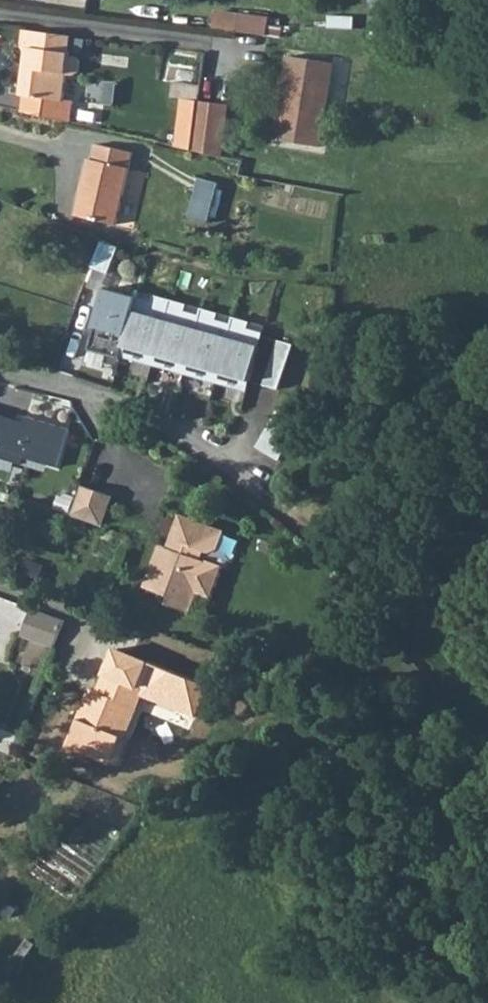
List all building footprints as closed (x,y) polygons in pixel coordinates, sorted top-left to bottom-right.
[(218,12),(217,28),(239,31),(241,15),(218,12)] [(273,18),(241,15),(239,31),(271,35),(271,27),(273,18)] [(78,36),(29,29),(26,45),(32,51),(29,69),(35,69),(29,113),(77,125),(80,102),(70,100),(74,77),(78,77),(80,77),(82,77),(84,76),(86,73),(88,71),(88,67),(88,65),(87,63),(83,58),(75,57),(78,36)] [(289,62),(275,142),(321,150),(334,69),(289,62)] [(195,101),(199,87),(174,82),(171,96),(195,101)] [(169,147),(185,150),(195,101),(179,98),(169,147)] [(195,101),(185,150),(214,157),(224,108),(195,101)] [(81,163),(71,215),(111,225),(127,153),(91,145),(88,164),(81,163)] [(194,181),(188,218),(209,222),(215,181),(195,178),(194,181)] [(93,269),(110,275),(119,249),(102,243),(93,269)] [(88,354),(119,364),(121,358),(137,304),(105,294),(88,354)] [(152,304),(138,300),(137,304),(121,358),(153,367),(171,301),(154,297),(152,304)] [(184,375),(200,317),(186,313),(187,306),(171,301),(153,367),(184,375)] [(215,384),(232,326),(217,322),(219,315),(202,310),(200,317),(184,375),(215,384)] [(247,393),(264,335),(248,330),(251,324),(234,319),(232,326),(215,384),(247,393)] [(71,336),(64,362),(79,367),(87,340),(71,336)] [(264,385),(279,389),(294,345),(280,340),(264,385)] [(277,412),(257,447),(280,461),(302,422),(277,412)] [(0,415),(0,459),(22,465),(24,458),(56,468),(68,430),(27,417),(25,423),(0,415)] [(83,489),(72,519),(99,528),(109,498),(83,489)] [(220,530),(178,514),(165,547),(160,544),(145,586),(167,595),(165,601),(186,610),(193,590),(208,596),(219,565),(197,555),(200,547),(206,549),(213,546),(220,530)] [(28,638),(61,651),(72,622),(39,610),(28,638)] [(204,688),(116,650),(99,693),(93,690),(68,749),(114,768),(115,764),(122,767),(133,740),(129,739),(145,700),(190,719),(204,688)] [(8,734),(1,752),(17,759),(25,740),(8,734)]
